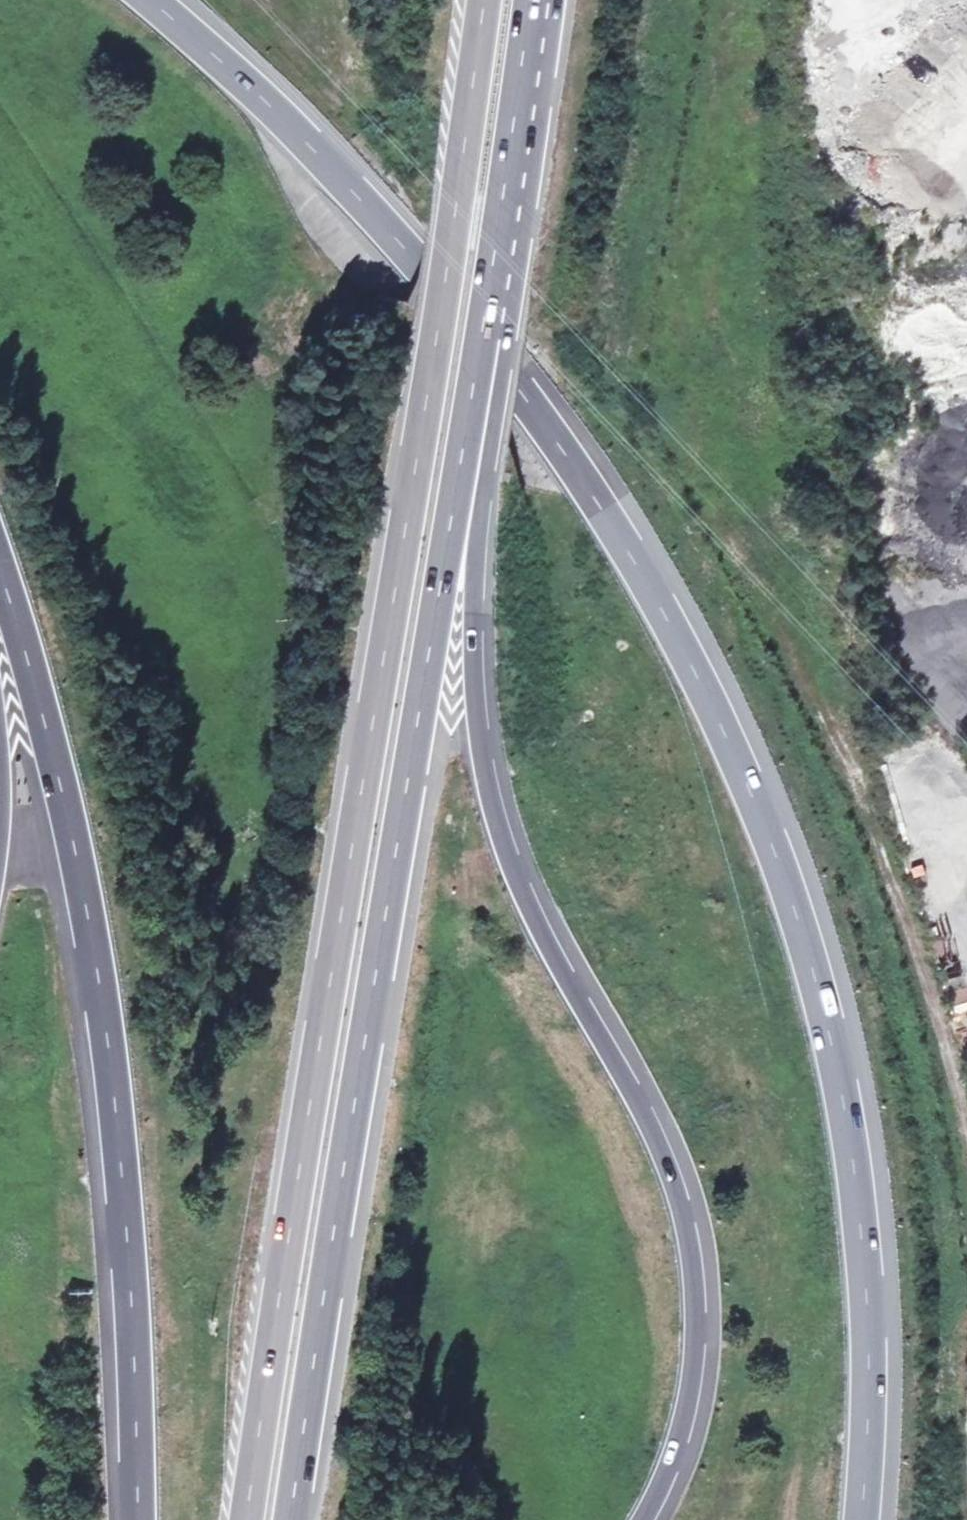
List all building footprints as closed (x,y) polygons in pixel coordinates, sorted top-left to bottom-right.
[(937,967),(960,957),(955,947),(933,957),(937,967)]
